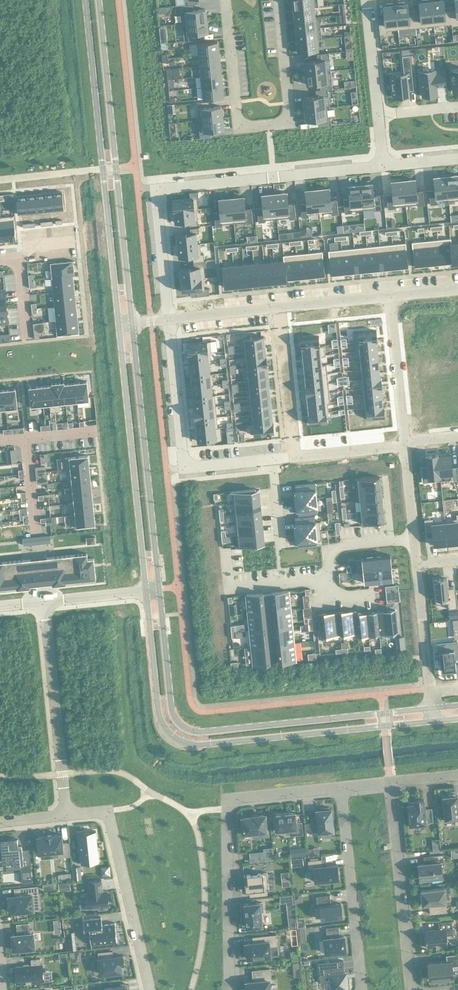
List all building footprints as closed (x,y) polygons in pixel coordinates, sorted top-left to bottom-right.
[(293,9),(318,6),(317,0),(293,0),(293,9)] [(414,14),(416,28),(433,26),(431,1),(429,1),(429,0),(424,0),(422,0),(422,2),(420,2),(419,2),(420,10),(420,13),(414,14)] [(431,1),(433,26),(451,24),(451,26),(452,26),(450,10),(444,11),(443,7),(443,0),(441,0),(440,0),(433,0),(433,1),(431,1)] [(450,10),(452,26),(457,25),(457,24),(457,23),(457,0),(455,0),(456,6),(456,9),(450,10)] [(397,5),(395,5),(398,29),(416,28),(414,14),(408,14),(408,11),(407,4),(404,4),(404,2),(397,3),(397,5)] [(385,18),(378,19),(380,35),(387,34),(387,31),(398,29),(395,5),(393,5),(393,3),(386,4),(386,6),(383,6),(384,13),(385,18)] [(185,5),(180,6),(182,24),(206,21),(205,9),(193,11),(192,5),(185,5)] [(318,6),(293,9),(295,20),(319,17),(314,17),(313,7),(318,7),(318,6)] [(319,17),(295,20),(296,30),(320,28),(319,17)] [(206,21),(182,24),(184,41),(196,40),(195,34),(207,33),(206,21)] [(320,28),(296,30),(297,41),(321,39),(320,28)] [(321,39),(297,41),(298,53),(317,51),(316,39),(321,39)] [(217,41),(198,43),(199,55),(218,53),(217,41)] [(218,53),(199,55),(200,66),(219,64),(218,53)] [(317,60),(305,62),(306,73),(330,71),(328,53),(316,54),(317,60)] [(404,74),(391,75),(393,98),(408,96),(407,91),(407,90),(410,90),(410,91),(413,91),(410,56),(402,56),(404,74)] [(219,64),(200,66),(201,77),(220,75),(219,64)] [(434,70),(419,72),(422,97),(437,95),(436,87),(445,86),(444,73),(435,74),(434,70)] [(330,71),(306,73),(307,85),(319,84),(320,90),(327,89),(327,90),(332,89),(330,71)] [(220,75),(201,77),(202,87),(222,85),(220,75)] [(222,85),(202,87),(203,99),(223,97),(222,85)] [(316,97),(304,98),(305,110),(329,107),(327,90),(327,89),(320,90),(315,90),(316,97)] [(203,102),(196,103),(198,121),(222,118),(221,106),(208,108),(208,101),(203,102)] [(329,107),(305,110),(306,121),(318,120),(319,126),(331,125),(330,119),(328,119),(327,108),(329,108),(329,107)] [(222,118),(198,121),(200,139),(212,137),(211,131),(223,130),(222,118)] [(446,176),(448,201),(457,200),(457,175),(448,176),(446,176)] [(435,190),(428,191),(430,205),(437,204),(437,200),(448,199),(448,201),(446,176),(433,177),(435,190)] [(415,179),(403,181),(406,206),(417,204),(417,206),(424,205),(423,191),(416,192),(415,179)] [(392,194),(386,195),(387,209),(395,208),(394,207),(406,206),(403,181),(391,182),(392,194)] [(360,185),(363,210),(374,209),(374,211),(381,210),(380,196),(373,196),(372,184),(360,185)] [(349,199),(343,199),(344,214),(352,213),(351,211),(363,210),(360,185),(348,186),(349,199)] [(329,188),(317,189),(319,212),(328,211),(330,211),(331,215),(338,214),(337,200),(330,201),(329,188)] [(306,203),(300,204),(301,218),(309,217),(308,213),(319,212),(317,189),(305,191),(306,203)] [(62,192),(52,193),(54,211),(63,210),(63,204),(64,204),(64,198),(62,198),(62,192)] [(190,199),(172,200),(173,207),(173,212),(198,209),(197,199),(198,198),(197,192),(189,193),(190,199)] [(52,193),(43,194),(45,212),(54,211),(52,193)] [(274,194),(276,219),(288,218),(289,219),(296,219),(294,204),(288,205),(286,193),(274,194)] [(45,212),(43,194),(34,195),(36,212),(45,212)] [(263,208),(256,208),(258,223),(265,222),(265,220),(274,219),(276,219),(274,194),(262,195),(263,208)] [(34,195),(25,196),(27,213),(36,212),(34,195)] [(27,213),(25,196),(16,197),(18,214),(27,213)] [(231,198),(234,223),(245,222),(246,224),(253,223),(251,209),(245,209),(243,197),(231,198)] [(220,212),(213,213),(215,227),(222,226),(222,224),(224,224),(234,223),(231,198),(219,200),(220,212)] [(198,209),(173,212),(174,216),(175,223),(189,221),(189,226),(198,225),(196,210),(198,209)] [(13,215),(0,217),(3,241),(16,240),(13,215)] [(350,224),(342,225),(343,233),(351,232),(350,224)] [(190,233),(176,235),(177,246),(200,244),(200,243),(197,243),(196,233),(199,233),(198,228),(190,228),(190,233)] [(450,238),(437,240),(440,264),(452,262),(452,264),(453,264),(450,238)] [(437,240),(425,241),(427,265),(440,264),(437,240)] [(425,241),(411,242),(414,266),(427,265),(425,241)] [(405,243),(392,244),(395,268),(408,267),(405,243)] [(200,244),(177,246),(177,251),(178,257),(192,256),(193,262),(204,261),(203,257),(203,254),(201,254),(200,248),(200,244)] [(392,244),(379,246),(382,270),(395,268),(392,244)] [(379,246),(367,247),(369,271),(382,270),(379,246)] [(367,247),(354,248),(356,272),(369,271),(367,247)] [(354,248),(341,249),(344,274),(356,272),(354,248)] [(341,249),(328,251),(330,275),(344,274),(341,249)] [(322,251),(309,253),(311,277),(324,276),(322,251)] [(309,253),(296,254),(298,278),(311,277),(309,253)] [(296,254),(283,255),(286,281),(286,279),(298,278),(296,254)] [(283,261),(274,262),(276,282),(286,281),(283,255),(283,256),(283,261)] [(194,268),(179,269),(180,276),(181,281),(205,278),(204,268),(206,267),(205,260),(204,261),(193,262),(194,268)] [(72,261),(50,263),(51,278),(74,275),(72,261)] [(274,262),(264,263),(266,283),(276,282),(274,262)] [(264,263),(253,264),(255,284),(266,283),(264,263)] [(253,264),(243,265),(245,285),(255,284),(253,264)] [(243,265),(233,266),(235,286),(245,285),(243,265)] [(233,266),(222,267),(224,287),(235,286),(233,266)] [(74,275),(51,278),(53,292),(74,290),(72,276),(74,276),(74,275)] [(205,278),(181,281),(181,285),(182,292),(196,290),(197,296),(209,295),(208,288),(204,289),(203,279),(205,278)] [(74,290),(53,292),(54,306),(75,304),(74,290)] [(75,304),(54,306),(56,321),(77,319),(75,304)] [(77,319),(56,321),(57,336),(70,334),(78,333),(77,319)] [(376,331),(353,333),(354,343),(377,341),(376,331)] [(318,336),(300,338),(301,348),(324,346),(324,345),(319,346),(318,336)] [(263,337),(244,338),(245,348),(264,347),(263,337)] [(377,341),(354,343),(355,352),(377,350),(376,341),(377,341)] [(206,342),(187,344),(188,355),(207,353),(206,342)] [(324,346),(301,348),(301,349),(302,349),(303,358),(325,355),(324,346)] [(264,347),(245,348),(246,358),(265,356),(264,347)] [(377,350),(355,352),(355,353),(359,352),(360,361),(358,361),(378,359),(377,350)] [(207,353),(188,355),(189,366),(208,364),(207,353)] [(325,355),(303,358),(304,367),(326,365),(326,364),(321,365),(320,356),(325,356),(325,355)] [(265,356),(246,358),(247,368),(266,366),(265,356)] [(378,359),(358,361),(359,371),(379,369),(378,359)] [(208,364),(189,366),(190,376),(210,374),(208,364)] [(326,365),(304,367),(304,376),(327,374),(326,365)] [(266,366),(247,368),(248,377),(267,375),(266,366)] [(362,380),(357,380),(381,378),(381,377),(380,378),(379,369),(359,371),(361,371),(362,380)] [(210,374),(190,376),(191,387),(211,385),(210,374)] [(327,374),(304,376),(305,385),(305,386),(328,383),(327,374)] [(267,375),(248,377),(249,387),(268,385),(267,375)] [(381,378),(357,380),(358,390),(382,387),(381,378)] [(63,382),(52,383),(55,412),(59,411),(59,405),(65,405),(63,382)] [(64,382),(63,382),(65,405),(77,404),(75,383),(64,384),(64,382)] [(86,382),(75,383),(77,404),(77,401),(78,401),(88,400),(88,394),(86,382)] [(51,385),(41,386),(43,407),(49,406),(50,412),(55,412),(52,383),(51,383),(51,385)] [(328,383),(305,386),(306,395),(329,393),(328,383)] [(211,385),(191,387),(193,398),(212,396),(211,385)] [(268,385),(249,387),(250,396),(269,394),(268,385)] [(41,386),(29,388),(31,408),(43,407),(41,386)] [(382,387),(358,390),(363,390),(364,398),(359,399),(382,397),(381,388),(382,388),(382,387)] [(15,389),(3,390),(5,411),(5,413),(17,412),(15,389)] [(329,393),(306,395),(306,396),(307,404),(330,402),(329,393)] [(269,394),(250,396),(251,406),(270,404),(269,394)] [(212,396),(193,398),(194,409),(213,407),(212,396)] [(382,397),(359,399),(360,408),(384,406),(383,406),(382,397)] [(330,402),(307,404),(308,413),(307,413),(307,414),(329,412),(328,403),(330,403),(330,402)] [(270,404),(251,406),(252,415),(271,413),(270,404)] [(384,406),(360,408),(360,409),(363,409),(364,418),(385,416),(384,406)] [(213,407),(194,409),(195,419),(214,417),(213,407)] [(329,412),(307,414),(308,423),(308,424),(327,422),(326,413),(329,412)] [(271,413),(252,415),(253,425),(272,423),(271,413)] [(214,417),(195,419),(196,430),(215,428),(214,417)] [(272,423),(253,425),(254,435),(273,433),(272,423)] [(215,428),(196,430),(197,441),(216,439),(215,428)] [(438,455),(440,481),(453,480),(453,481),(457,480),(457,473),(457,467),(451,468),(450,453),(438,455)] [(427,470),(421,471),(422,483),(440,481),(438,455),(425,456),(427,470)] [(87,456),(64,458),(66,470),(89,467),(87,456)] [(89,467),(66,470),(67,481),(90,479),(89,467)] [(379,477),(355,479),(356,491),(380,488),(379,477)] [(70,488),(64,489),(65,493),(70,492),(91,490),(90,479),(67,481),(67,482),(69,481),(70,486),(70,488)] [(314,484),(295,485),(297,500),(315,498),(314,484)] [(380,488),(356,491),(357,501),(381,499),(380,488)] [(73,503),(68,503),(68,504),(92,501),(91,490),(70,492),(70,493),(73,492),(74,503),(73,503)] [(255,490),(230,492),(231,503),(256,501),(255,490)] [(315,498),(297,500),(298,514),(317,513),(315,498)] [(381,499),(357,501),(357,502),(360,502),(361,511),(358,512),(382,510),(381,499)] [(92,501),(68,504),(69,509),(74,508),(75,514),(70,515),(93,513),(92,501)] [(256,501),(231,503),(232,514),(257,511),(256,501)] [(382,510),(358,512),(359,523),(384,521),(382,510)] [(257,511),(232,514),(233,525),(259,522),(257,511)] [(93,513),(70,515),(71,527),(94,524),(93,513)] [(444,520),(447,544),(449,544),(449,546),(457,545),(457,543),(457,514),(456,514),(456,519),(444,520)] [(295,529),(295,530),(295,533),(320,530),(319,521),(315,521),(314,516),(295,518),(295,523),(296,529),(295,529)] [(432,519),(424,520),(426,535),(433,534),(434,545),(436,545),(436,547),(445,546),(445,544),(447,544),(444,520),(432,521),(432,519)] [(259,522),(233,525),(234,536),(260,533),(259,522)] [(320,530),(295,533),(296,536),(297,536),(297,542),(298,547),(317,545),(316,540),(317,540),(321,539),(320,530)] [(260,533),(234,536),(235,547),(261,544),(260,533)] [(50,536),(22,538),(23,545),(50,543),(50,536)] [(16,587),(16,589),(23,588),(30,587),(30,585),(41,584),(46,584),(52,583),(52,585),(65,584),(65,582),(95,579),(93,558),(87,559),(86,553),(0,562),(0,589),(16,587)] [(390,555),(362,558),(363,571),(391,568),(390,555)] [(391,568),(363,571),(365,583),(392,580),(391,568)] [(446,578),(433,580),(436,605),(448,604),(448,609),(457,608),(455,590),(448,591),(447,589),(446,578)] [(287,591),(272,593),(274,610),(289,609),(287,591)] [(398,591),(385,593),(387,603),(399,601),(398,591)] [(262,594),(247,595),(249,613),(264,611),(262,594)] [(289,609),(274,610),(275,628),(290,626),(289,609)] [(395,610),(377,612),(379,634),(397,632),(395,610)] [(448,611),(449,620),(457,619),(457,610),(448,611)] [(264,611),(249,613),(251,630),(266,629),(264,611)] [(355,611),(337,612),(340,634),(357,632),(357,636),(355,611)] [(355,611),(357,636),(368,635),(366,613),(356,615),(355,611)] [(337,612),(319,614),(322,636),(340,634),(337,612)] [(377,612),(366,613),(368,635),(379,634),(377,612)] [(290,626),(275,628),(277,645),(292,644),(290,626)] [(266,629),(251,630),(253,648),(267,646),(266,629)] [(436,644),(437,650),(438,663),(440,663),(441,672),(456,670),(455,661),(457,661),(457,658),(457,648),(457,641),(436,644)] [(292,644),(277,645),(279,663),(294,661),(292,644)] [(267,646),(253,648),(254,665),(269,664),(267,646)] [(448,797),(443,798),(445,819),(454,818),(455,825),(457,824),(457,807),(457,796),(455,796),(455,794),(448,795),(448,797)] [(424,809),(423,799),(415,800),(415,802),(408,803),(410,825),(426,823),(433,822),(431,809),(424,809)] [(329,809),(329,807),(322,808),(322,810),(316,811),(317,818),(310,819),(311,823),(304,823),(305,831),(311,831),(312,835),(333,833),(332,819),(334,818),(333,811),(331,812),(331,809),(329,809)] [(273,823),(275,825),(276,831),(289,829),(289,835),(297,835),(295,813),(274,815),(274,817),(273,819),(273,823)] [(253,816),(253,817),(242,818),(243,833),(252,832),(253,838),(268,836),(268,830),(266,830),(265,815),(258,816),(258,815),(253,816)] [(77,833),(81,864),(99,862),(95,831),(77,833)] [(38,850),(39,853),(57,851),(57,858),(70,856),(69,843),(62,843),(61,835),(52,836),(52,835),(45,836),(37,837),(37,840),(36,840),(37,850),(38,850)] [(2,863),(13,862),(13,865),(23,864),(23,868),(30,868),(28,849),(22,850),(21,846),(18,846),(17,840),(14,840),(14,838),(7,838),(8,841),(0,841),(0,842),(2,863)] [(250,862),(264,860),(263,852),(249,853),(250,862)] [(419,879),(441,877),(440,862),(443,862),(442,855),(426,856),(427,863),(418,864),(419,879)] [(322,859),(321,859),(308,861),(309,873),(314,873),(315,881),(320,881),(320,884),(330,883),(330,880),(338,879),(336,865),(326,866),(322,866),(322,859)] [(80,867),(71,868),(73,880),(82,879),(80,867)] [(244,875),(244,876),(245,891),(249,891),(253,891),(267,889),(268,889),(267,873),(257,874),(257,872),(250,872),(250,875),(246,875),(246,876),(245,876),(244,875)] [(282,887),(290,886),(288,872),(281,873),(282,887)] [(90,893),(85,893),(87,908),(98,907),(98,910),(107,909),(107,906),(109,906),(107,891),(102,891),(101,880),(89,881),(90,893)] [(10,912),(33,910),(32,898),(38,897),(37,886),(17,889),(17,894),(16,896),(8,896),(8,905),(9,905),(10,912)] [(446,902),(445,888),(421,891),(421,897),(419,897),(420,903),(422,903),(422,905),(430,904),(431,914),(446,912),(445,902),(446,902)] [(301,894),(294,895),(295,902),(302,902),(301,894)] [(292,895),(279,896),(280,903),(286,903),(293,902),(292,895)] [(330,895),(316,896),(317,907),(320,907),(321,920),(342,918),(341,904),(331,905),(330,895)] [(262,903),(244,904),(246,927),(262,926),(260,912),(263,911),(262,903)] [(101,918),(83,920),(84,934),(89,933),(90,944),(117,942),(115,924),(102,925),(101,918)] [(448,946),(447,935),(453,935),(451,921),(438,923),(439,930),(425,931),(427,948),(448,946)] [(12,935),(13,950),(34,948),(32,933),(29,933),(28,923),(17,925),(17,931),(19,931),(19,934),(12,935)] [(304,927),(297,928),(298,937),(305,936),(304,927)] [(345,951),(344,936),(338,937),(337,934),(339,934),(338,927),(326,928),(327,938),(324,938),(326,953),(345,951)] [(270,956),(269,947),(277,946),(276,934),(254,937),(255,942),(245,944),(246,953),(247,953),(247,959),(253,958),(253,960),(262,959),(262,957),(270,956)] [(98,952),(100,974),(109,973),(109,976),(120,974),(120,972),(123,972),(122,964),(123,964),(122,956),(113,957),(112,951),(98,952)] [(438,980),(438,981),(445,980),(444,979),(453,978),(452,967),(457,966),(457,955),(446,956),(447,962),(428,964),(430,980),(438,980)] [(42,964),(40,964),(39,958),(30,959),(31,965),(15,967),(17,984),(44,982),(42,964)] [(318,963),(320,984),(330,983),(330,989),(348,989),(347,979),(345,980),(344,972),(343,961),(318,963)] [(253,979),(254,979),(255,981),(253,982),(245,982),(246,989),(269,989),(268,981),(270,981),(269,969),(252,971),(253,979)]
